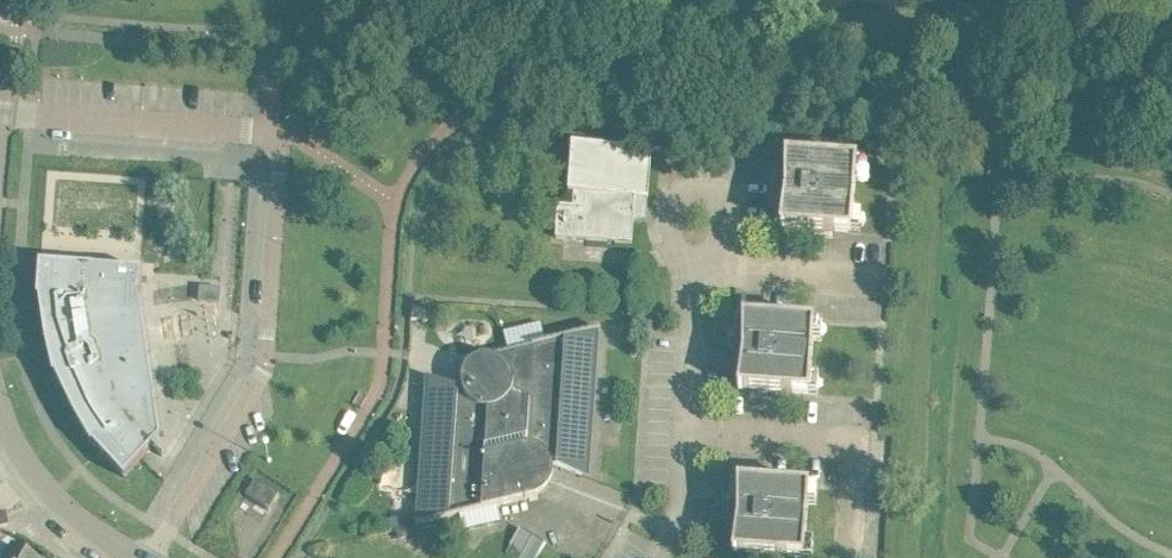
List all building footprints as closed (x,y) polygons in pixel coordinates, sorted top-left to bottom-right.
[(660,153),(661,150),(572,144),(568,193),(574,193),(573,208),(558,206),(556,239),(632,244),(634,213),(640,213),(641,198),(648,198),(651,152),(660,153)] [(851,233),(856,162),(785,157),(785,185),(778,184),(777,200),(784,200),(780,228),(851,233)] [(55,376),(74,416),(91,446),(93,445),(124,478),(152,448),(163,459),(138,294),(141,293),(143,271),(40,264),(37,300),(39,300),(46,343),(53,377),(55,376)] [(180,297),(199,294),(196,272),(176,274),(180,297)] [(199,302),(220,303),(220,288),(200,287),(199,302)] [(428,322),(429,308),(412,307),(411,320),(428,322)] [(809,394),(814,324),(814,323),(743,318),(742,346),(735,346),(735,347),(734,361),(741,362),(738,389),(809,394)] [(591,352),(592,332),(600,330),(600,329),(481,358),(474,360),(466,368),(462,379),(462,390),(433,379),(431,399),(430,399),(425,414),(423,430),(429,431),(426,471),(420,471),(420,487),(422,503),(424,503),(423,523),(414,525),(415,526),(533,497),(538,496),(546,490),(551,483),(553,474),(552,464),(582,476),(583,456),(585,456),(590,441),(592,425),(586,424),(588,384),(595,383),(595,377),(595,368),(594,360),(592,351),(591,352)] [(269,511),(279,495),(255,481),(245,497),(269,511)] [(808,488),(809,488),(737,483),(737,510),(730,510),(730,511),(729,526),(736,526),(732,554),(795,557),(804,557),(808,488)] [(4,526),(9,525),(6,512),(0,513),(0,528),(4,526)] [(405,516),(389,520),(391,530),(408,526),(405,516)] [(540,554),(546,545),(523,530),(507,554),(514,557),(538,557),(540,554)] [(6,557),(32,557),(13,547),(6,557)]
